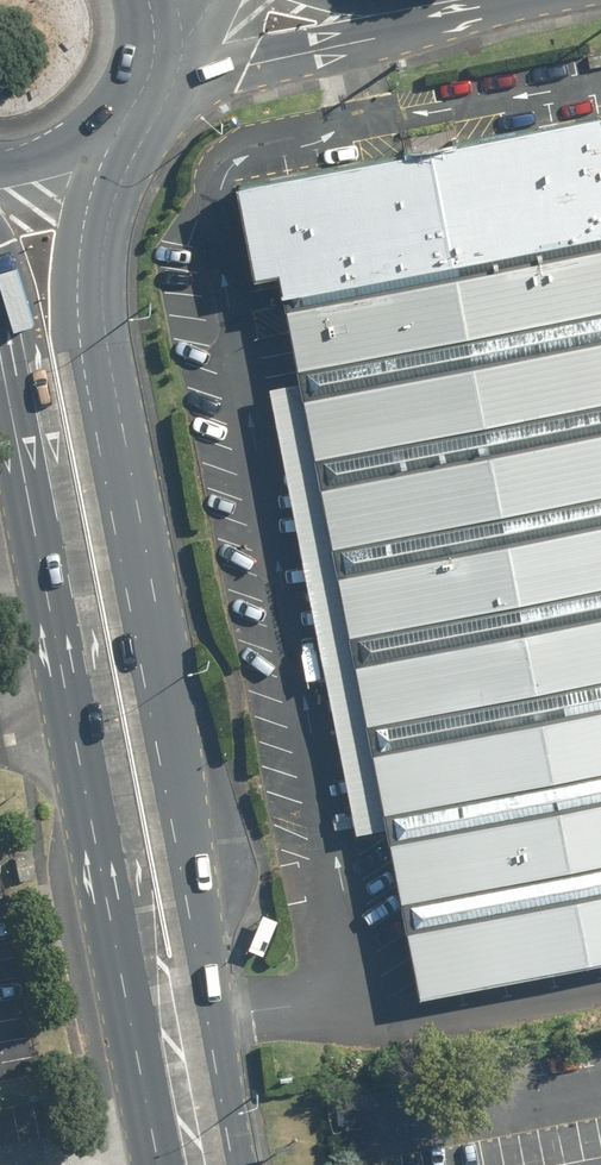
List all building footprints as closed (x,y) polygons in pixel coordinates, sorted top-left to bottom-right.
[(243,190),(263,273),(283,268),(310,378),(260,390),(368,830),(387,825),(429,999),(600,957),(600,103),(243,190)] [(264,915),(248,951),(263,958),(278,922),(264,915)]
